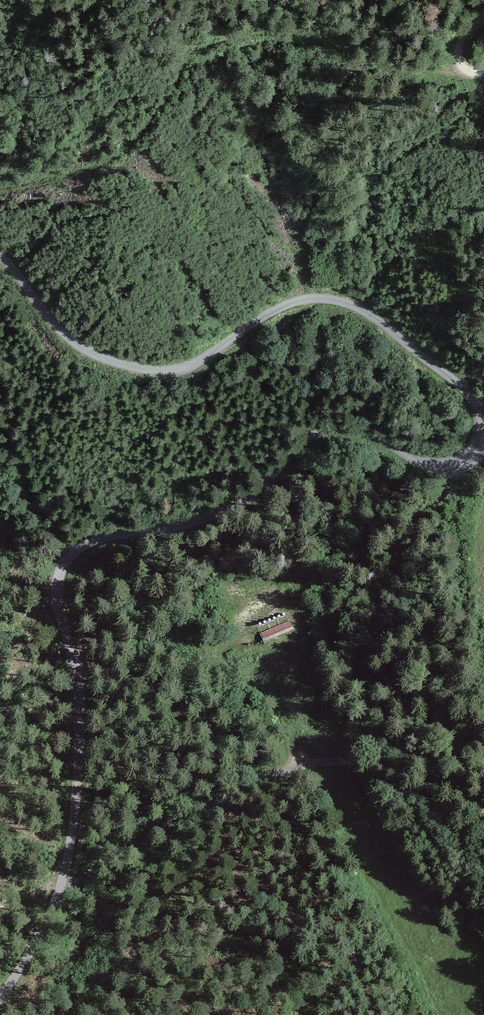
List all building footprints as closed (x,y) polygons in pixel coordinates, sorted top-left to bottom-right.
[(290,620),(261,631),(264,637),(292,626),(290,620)]
